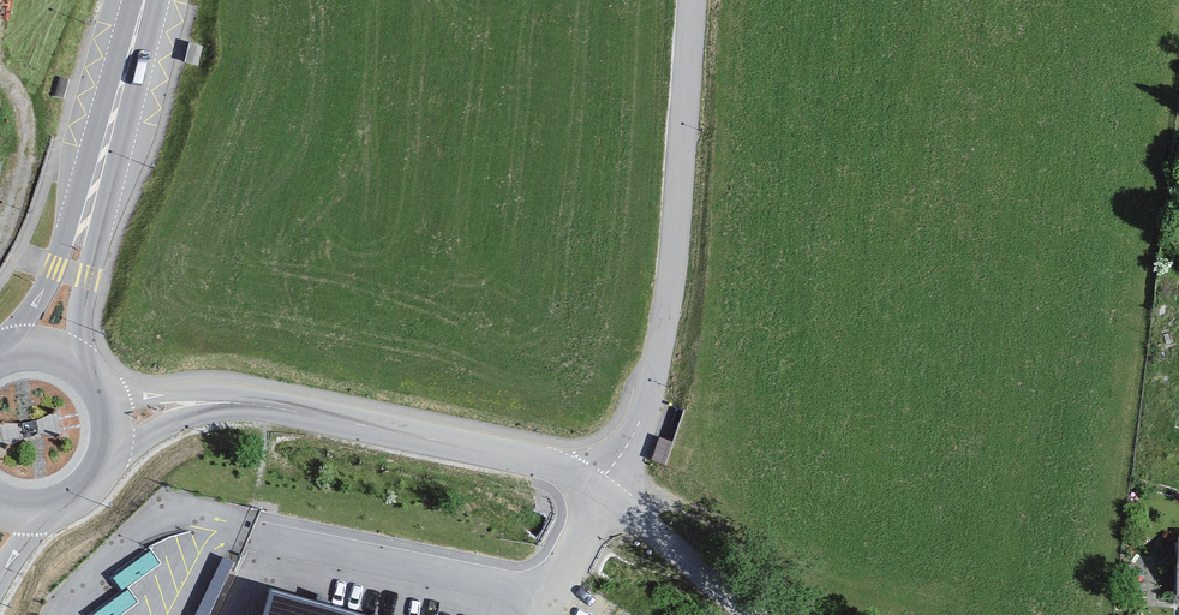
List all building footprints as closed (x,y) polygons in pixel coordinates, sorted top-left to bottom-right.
[(273,589),(265,614),(366,614),(273,589)]
